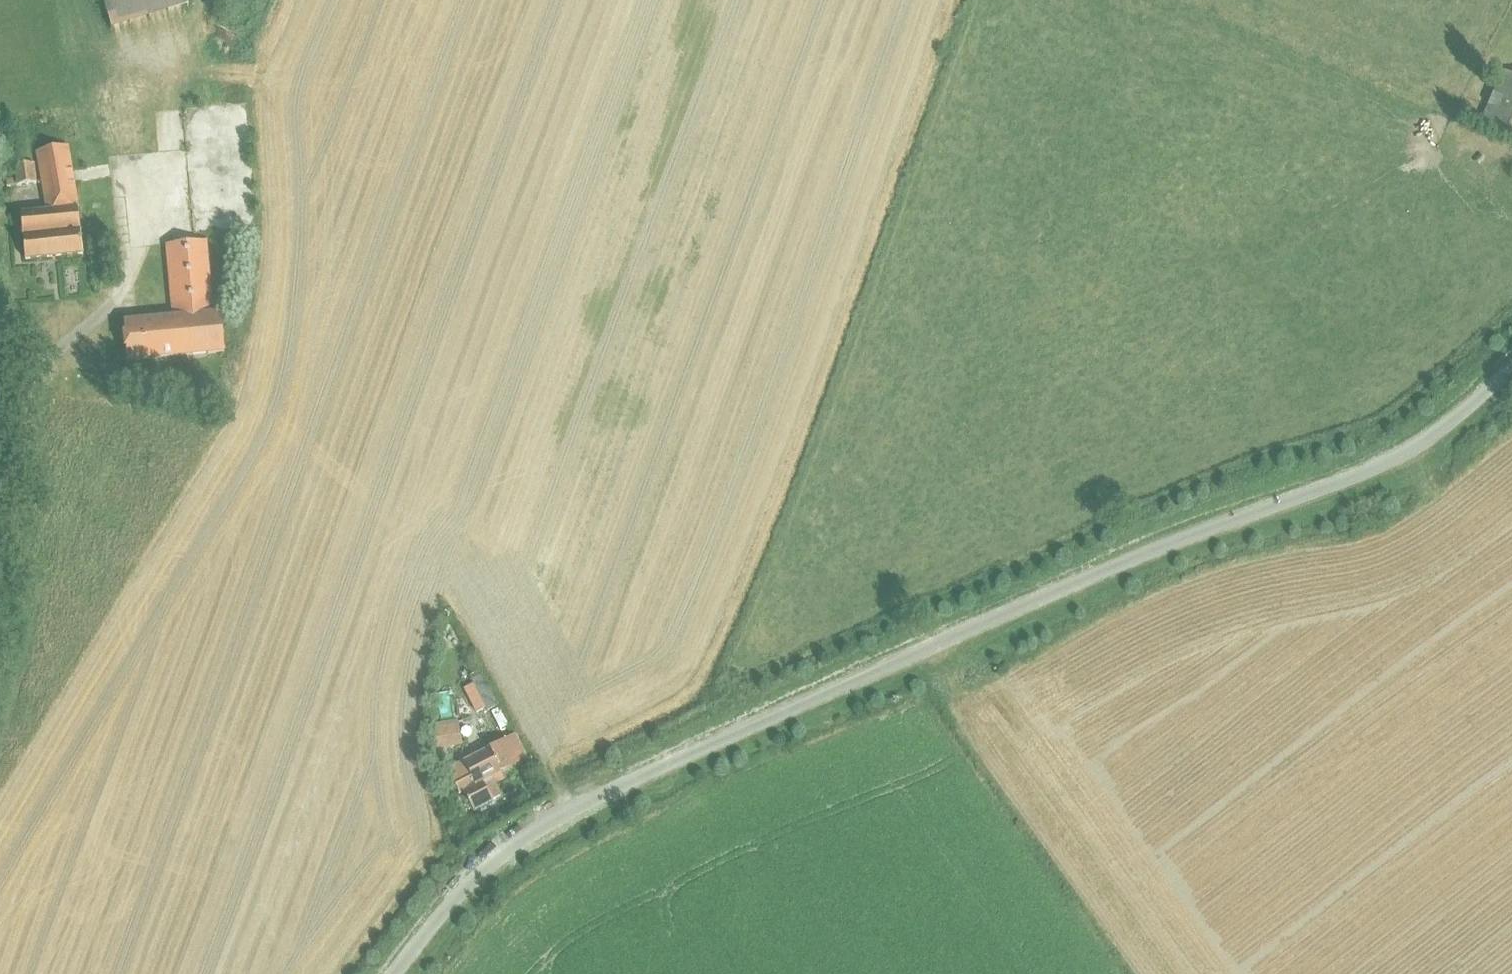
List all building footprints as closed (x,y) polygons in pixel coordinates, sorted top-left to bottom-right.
[(186,0),(103,0),(112,29),(188,6),(186,0)] [(1501,72),(1477,127),(1511,142),(1511,77),(1501,72)] [(25,260),(83,255),(78,208),(67,147),(37,152),(47,211),(21,214),(25,260)] [(6,187),(37,182),(34,163),(33,163),(32,156),(13,159),(16,179),(5,181),(6,187)] [(128,361),(225,352),(221,312),(213,312),(207,241),(165,245),(172,316),(124,320),(128,361)] [(457,721),(430,726),(434,750),(461,745),(457,721)] [(515,736),(506,741),(447,771),(458,794),(464,792),(473,810),(500,796),(494,784),(504,779),(501,771),(527,758),(515,736)]
